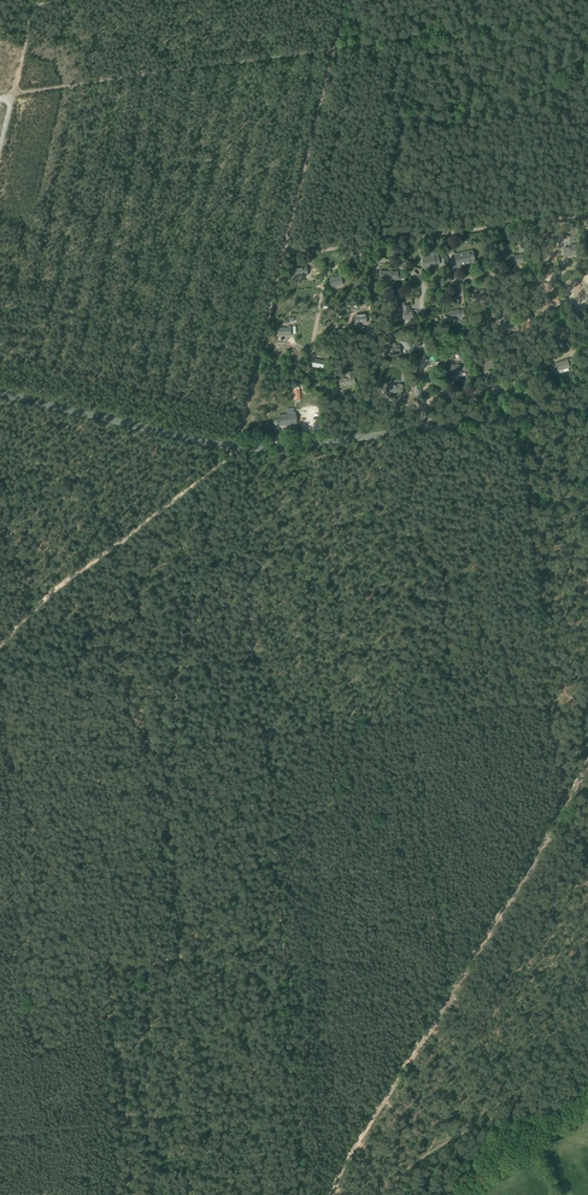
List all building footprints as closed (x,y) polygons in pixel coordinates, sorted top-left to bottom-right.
[(564,249),(565,257),(578,255),(577,248),(576,245),(569,246),(570,248),(564,249)] [(470,263),(475,261),(473,253),(461,256),(460,253),(454,255),(457,267),(470,264),(470,263)] [(505,258),(506,265),(524,262),(523,255),(515,256),(515,254),(510,255),(511,257),(505,258)] [(438,256),(422,259),(423,266),(436,264),(436,265),(440,264),(438,256)] [(290,267),(291,275),(295,274),(295,277),(308,275),(306,266),(303,266),(303,267),(296,268),(296,266),(290,267)] [(379,279),(398,280),(398,271),(380,271),(379,279)] [(338,286),(343,285),(341,276),(333,277),(333,276),(328,277),(331,288),(338,286)] [(486,300),(484,292),(484,290),(480,291),(480,293),(472,294),(473,302),(486,300)] [(403,311),(403,319),(413,319),(413,311),(409,311),(409,306),(403,306),(403,311)] [(449,311),(451,320),(465,317),(463,308),(449,311)] [(366,322),(365,314),(356,315),(357,323),(366,322)] [(504,321),(506,329),(517,326),(516,319),(504,321)] [(287,328),(279,328),(279,336),(291,336),(291,326),(287,326),(287,328)] [(563,330),(556,334),(559,341),(571,336),(566,327),(563,329),(563,330)] [(396,347),(388,348),(383,348),(383,354),(388,354),(388,356),(400,355),(400,347),(399,347),(399,345),(396,346),(396,347)] [(312,366),(323,368),(324,361),(314,358),(312,366)] [(481,365),(485,374),(497,367),(492,359),(481,365)] [(556,365),(555,365),(555,367),(555,368),(555,369),(556,369),(556,371),(558,370),(558,371),(570,367),(570,366),(573,365),(571,359),(570,359),(556,364),(556,365)] [(448,364),(449,367),(450,373),(461,371),(460,369),(465,368),(464,362),(454,364),(454,363),(448,364)] [(357,376),(356,371),(352,372),(346,373),(347,378),(339,379),(339,382),(342,382),(343,386),(355,383),(353,376),(357,376)] [(386,386),(387,393),(392,392),(392,393),(404,391),(403,383),(391,384),(391,386),(386,386)] [(527,393),(529,392),(528,388),(515,391),(516,398),(528,396),(527,393)] [(278,416),(280,426),(297,424),(295,414),(278,416)]
